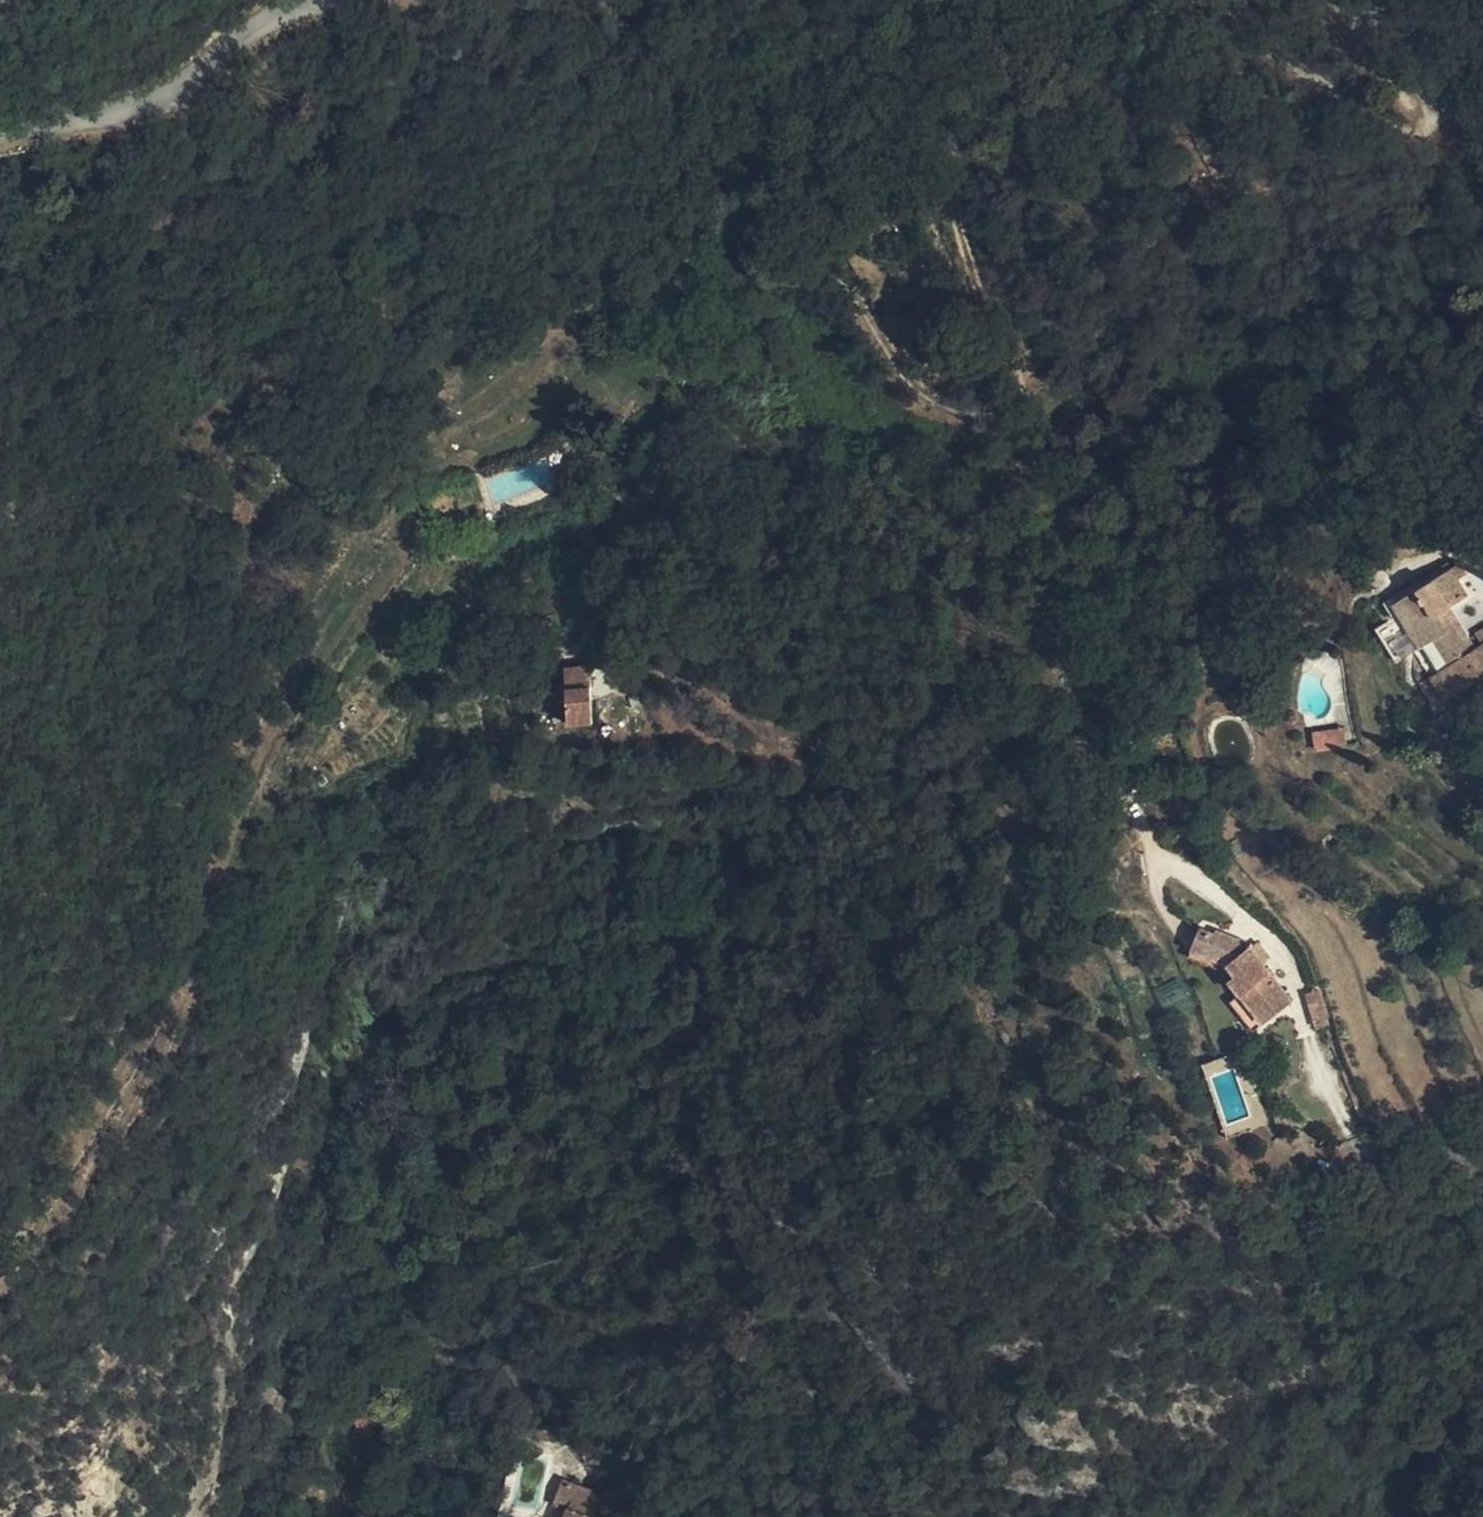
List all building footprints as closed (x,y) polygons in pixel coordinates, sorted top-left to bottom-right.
[(736,302),(743,293),(735,287),(729,295),(736,302)] [(1426,646),(1436,639),(1451,665),(1441,671),(1455,695),(1482,678),(1482,629),(1475,634),(1482,646),(1471,653),(1463,641),(1444,611),(1451,607),(1467,597),(1458,581),(1468,574),(1460,562),(1394,604),(1421,649),(1426,646)] [(1379,595),(1394,585),(1383,566),(1368,576),(1379,595)] [(1379,595),(1384,602),(1399,592),(1394,585),(1379,595)] [(1470,637),(1451,607),(1444,611),(1463,641),(1470,637)] [(1392,619),(1374,630),(1394,661),(1412,650),(1392,619)] [(1470,637),(1463,641),(1471,653),(1482,646),(1475,634),(1470,637)] [(1436,639),(1426,646),(1441,671),(1451,665),(1436,639)] [(590,665),(567,668),(572,723),(596,721),(590,665)] [(1455,695),(1441,671),(1432,676),(1447,701),(1455,695)] [(1447,701),(1432,676),(1419,684),(1435,708),(1447,701)] [(1318,750),(1345,747),(1344,729),(1316,732),(1318,750)] [(1262,974),(1249,960),(1241,949),(1218,940),(1216,945),(1198,938),(1187,965),(1221,980),(1266,1033),(1292,1011),(1262,974)] [(1256,954),(1249,960),(1262,974),(1269,969),(1256,954)] [(1320,990),(1306,994),(1314,1027),(1328,1023),(1320,990)] [(597,1507),(581,1487),(564,1480),(556,1501),(571,1507),(567,1516),(598,1516),(594,1515),(597,1507)] [(581,1487),(597,1507),(602,1495),(581,1487)]
